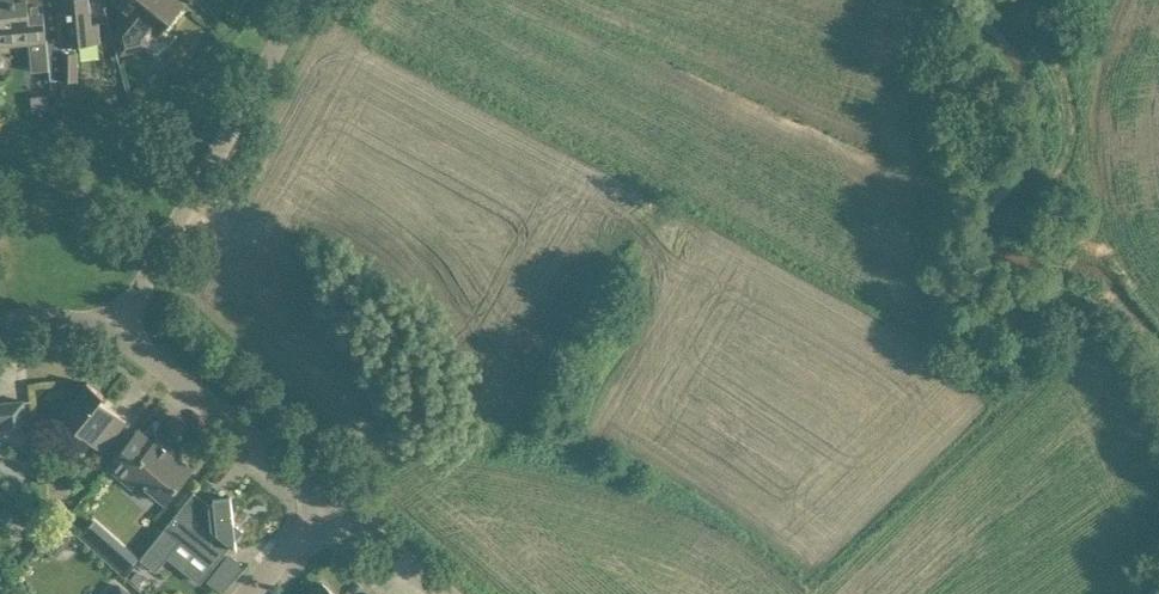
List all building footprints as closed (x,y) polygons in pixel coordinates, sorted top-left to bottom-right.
[(47,40),(43,0),(0,0),(0,45),(15,43),(15,44),(30,42),(47,40)] [(47,40),(50,69),(51,79),(62,79),(62,81),(80,81),(80,52),(77,52),(76,45),(101,42),(99,23),(92,24),(89,0),(43,0),(47,40)] [(131,13),(116,31),(121,52),(142,46),(140,36),(148,26),(157,33),(181,4),(177,0),(115,0),(131,13)] [(48,94),(31,95),(33,111),(50,109),(48,94)] [(102,451),(126,421),(100,400),(104,395),(88,382),(63,412),(79,425),(75,429),(102,451)] [(2,422),(4,433),(11,432),(11,433),(28,431),(24,401),(0,403),(0,423),(2,422)] [(164,502),(192,469),(157,439),(151,446),(135,433),(108,466),(124,480),(130,473),(164,502)] [(165,529),(140,560),(155,572),(167,557),(180,541),(213,567),(231,545),(237,549),(236,540),(243,531),(234,523),(231,497),(213,499),(204,500),(194,492),(165,529)] [(95,518),(82,534),(125,572),(139,556),(95,518)] [(244,563),(230,552),(208,580),(223,591),(244,563)] [(322,583),(312,593),(334,593),(322,583)] [(120,585),(112,593),(129,593),(120,585)]
